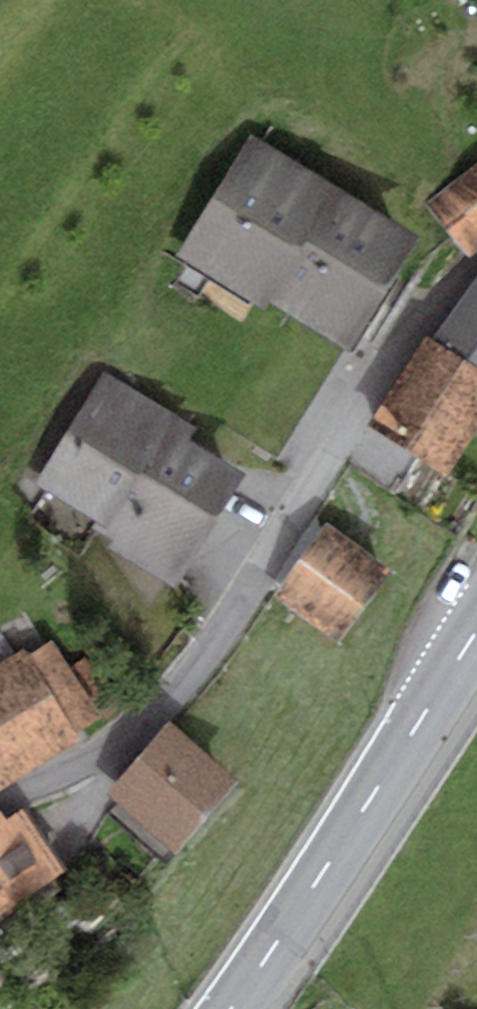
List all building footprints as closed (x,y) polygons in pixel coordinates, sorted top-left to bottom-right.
[(423,236),(254,133),(178,257),(266,311),(271,303),(287,312),(345,348),(352,352),(423,236)] [(425,204),(470,256),(476,251),(476,161),(425,204)] [(432,340),(476,371),(476,280),(432,340)] [(450,477),(476,436),(476,371),(432,340),(426,335),(375,417),(410,439),(404,449),(450,477)] [(195,424),(102,370),(34,484),(96,520),(90,530),(111,542),(107,548),(176,588),(246,471),(188,436),(195,424)] [(323,521),(270,595),(336,642),(389,568),(323,521)] [(81,742),(74,731),(102,714),(56,641),(28,658),(23,649),(0,663),(0,792),(81,742)] [(241,783),(169,721),(106,794),(117,804),(109,813),(167,863),(175,854),(179,856),(241,783)] [(65,871),(23,810),(8,820),(0,809),(0,916),(65,871)]
